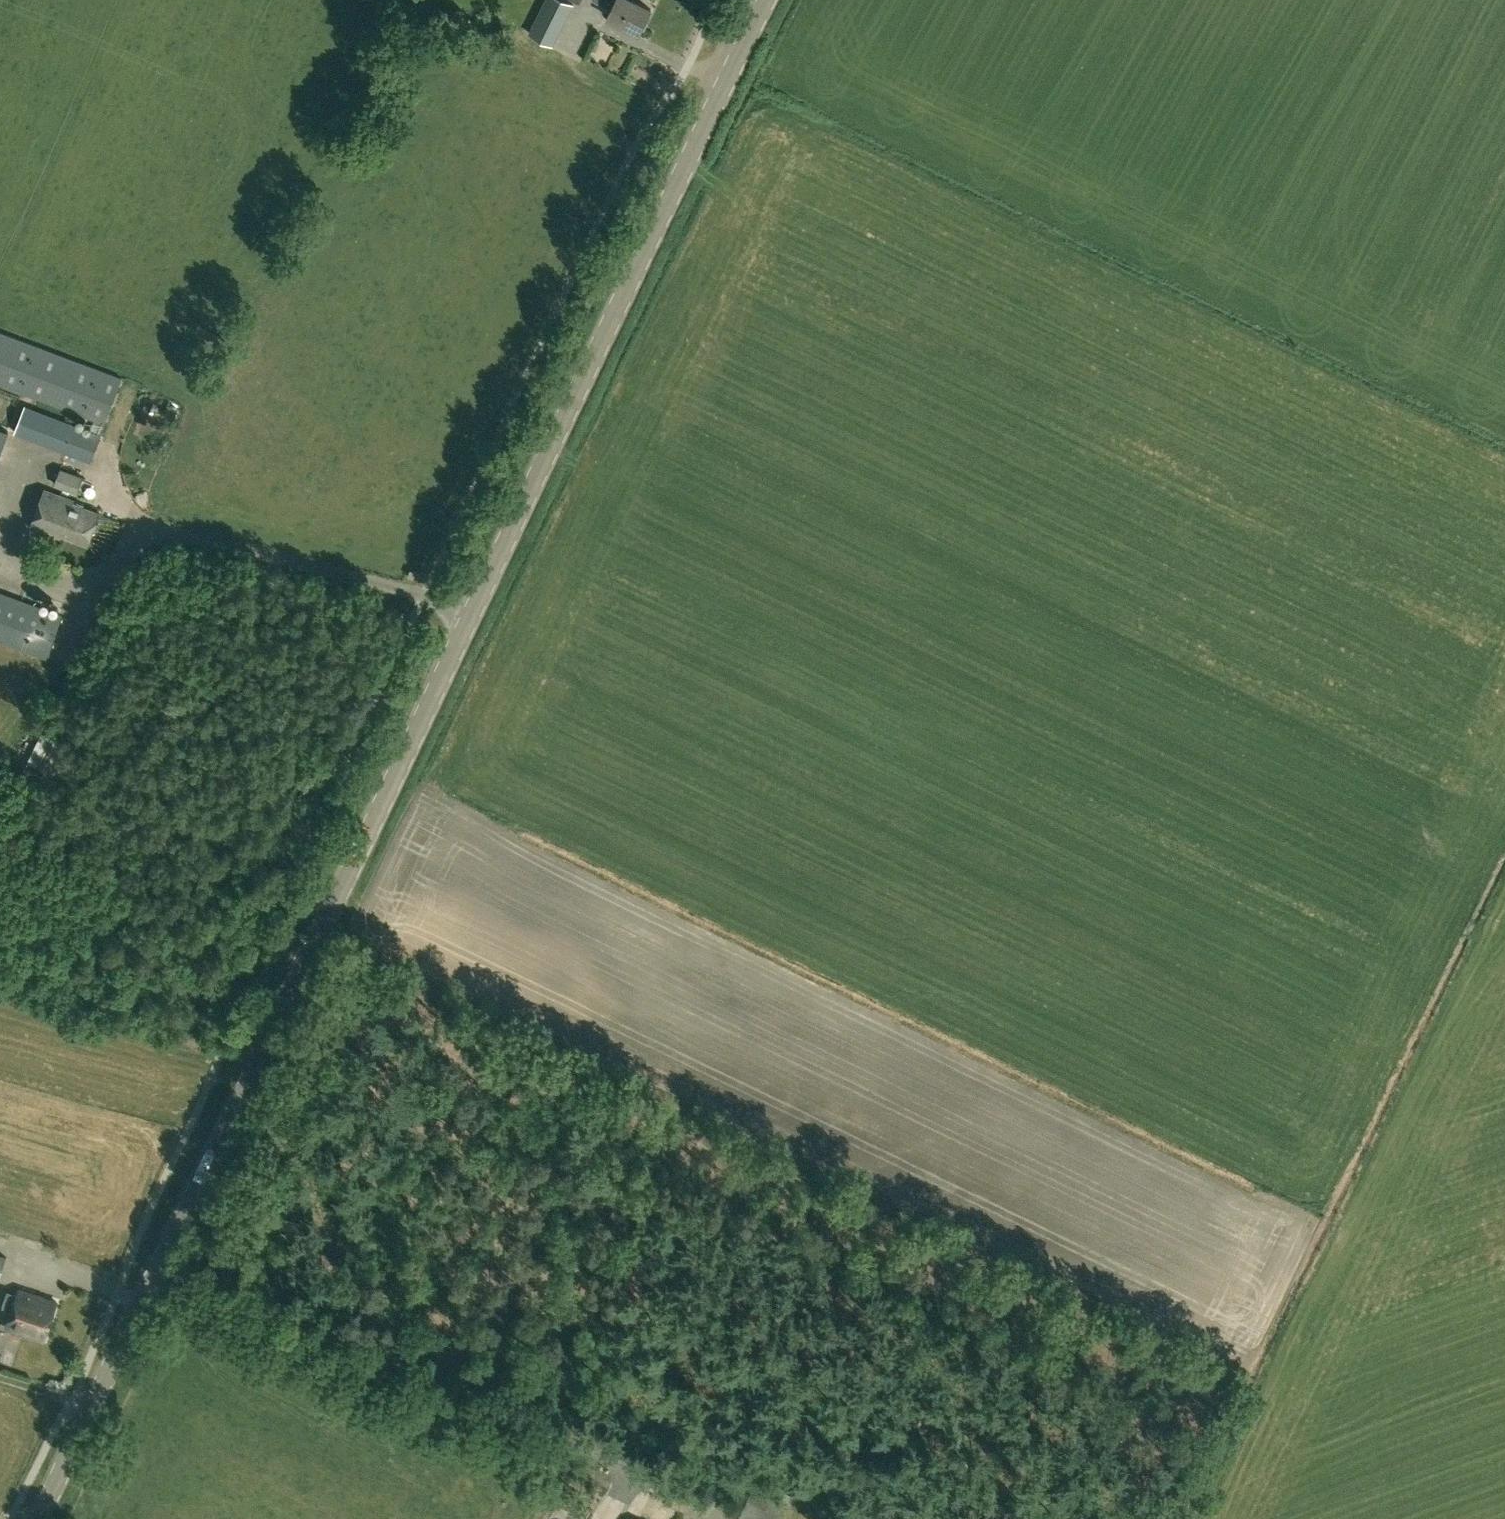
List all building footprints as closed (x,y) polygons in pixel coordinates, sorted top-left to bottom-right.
[(576,4),(568,0),(548,0),(532,33),(555,44),(576,4)] [(610,16),(642,32),(653,9),(636,0),(598,0),(614,8),(610,16)] [(124,378),(0,330),(0,382),(106,423),(124,378)] [(0,425),(0,459),(11,430),(0,425)] [(85,475),(62,466),(55,483),(79,492),(85,475)] [(45,487),(32,524),(62,535),(63,532),(89,542),(101,510),(74,501),(76,498),(45,487)] [(65,613),(0,589),(0,637),(49,655),(65,613)] [(18,1290),(7,1328),(45,1340),(56,1301),(18,1290)] [(752,1508),(746,1504),(738,1518),(773,1518),(752,1508)]
